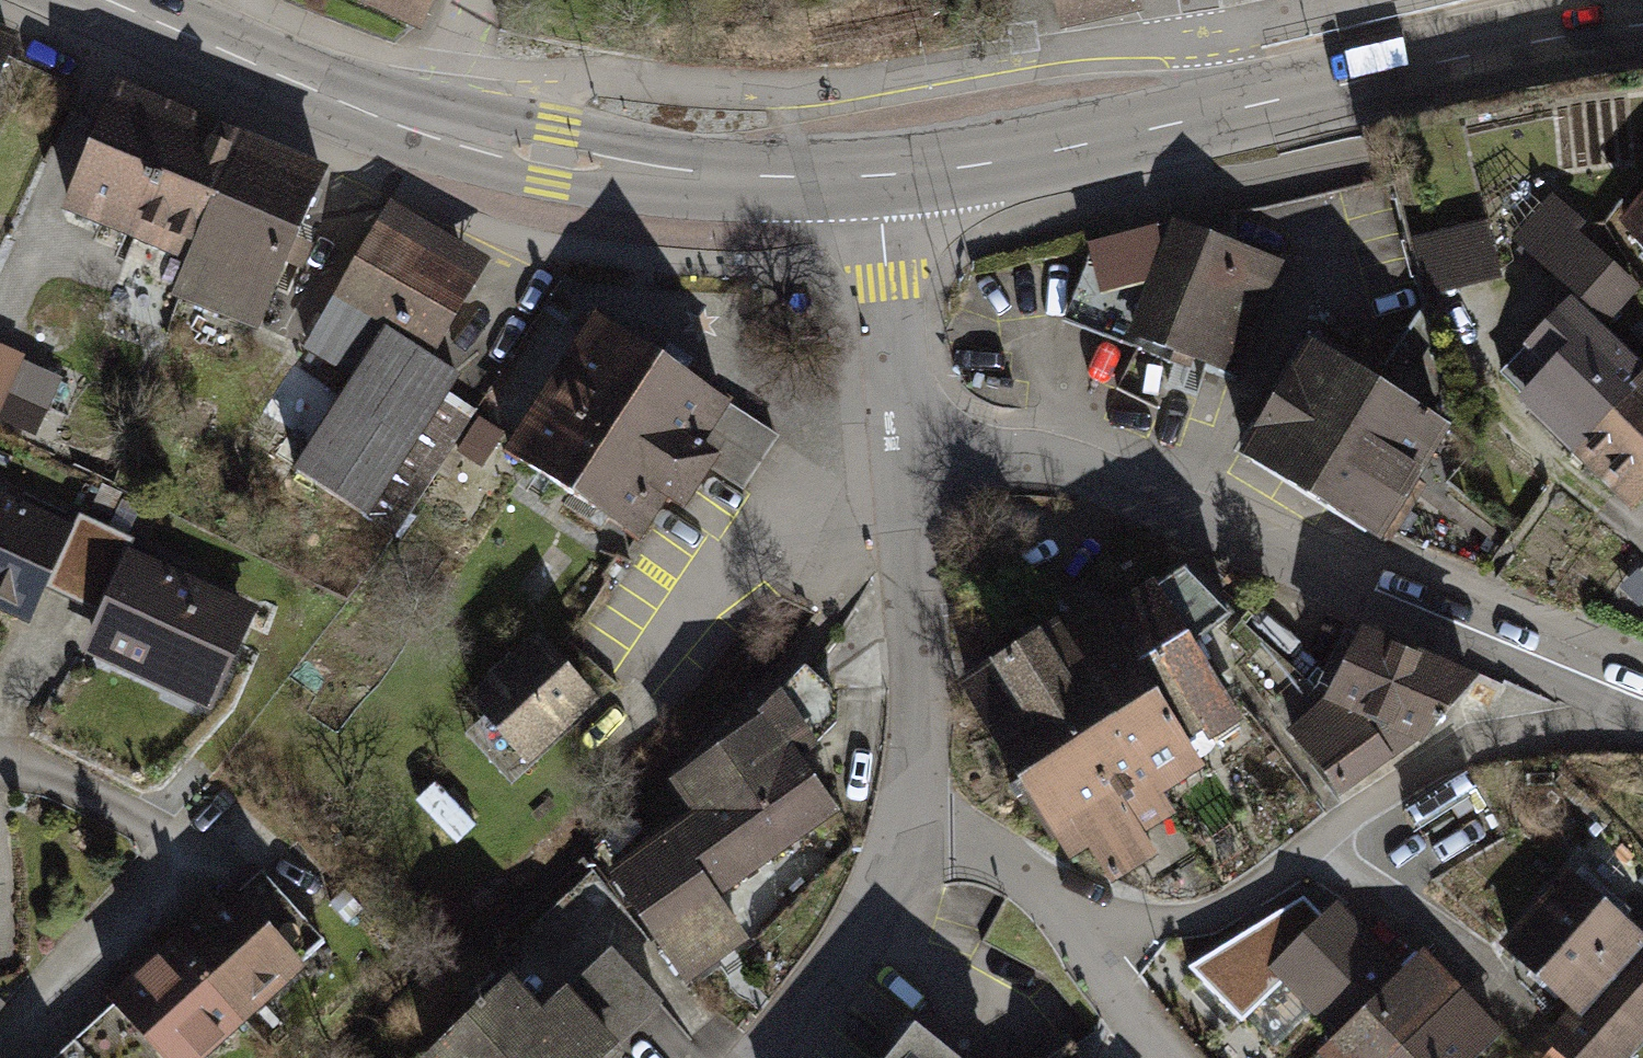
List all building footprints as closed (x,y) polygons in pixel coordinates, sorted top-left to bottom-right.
[(423,28),(435,0),(355,0),(423,28)] [(1064,32),(1132,17),(1128,0),(1057,0),(1064,32)] [(0,37),(0,65),(10,41),(0,37)] [(181,116),(119,89),(70,205),(132,231),(181,116)] [(245,142),(181,116),(132,231),(196,258),(245,142)] [(322,175),(245,142),(196,258),(209,263),(195,296),(259,323),(322,175)] [(1619,231),(1642,261),(1642,199),(1619,231)] [(484,270),(387,205),(294,344),(351,381),(290,472),(394,541),(500,383),(436,340),(484,270)] [(1551,209),(1519,243),(1613,330),(1642,298),(1642,294),(1551,209)] [(1488,212),(1414,232),(1431,292),(1505,272),(1488,212)] [(1088,242),(1059,335),(1238,393),(1283,256),(1177,222),(1088,242)] [(1558,303),(1490,378),(1570,451),(1639,376),(1558,303)] [(729,407),(588,314),(491,460),(632,553),(729,407)] [(1379,385),(1294,332),(1233,431),(1382,522),(1438,431),(1456,442),(1420,319),(1379,385)] [(41,429),(64,364),(0,342),(0,415),(41,429)] [(1639,376),(1570,451),(1638,513),(1642,508),(1642,372),(1639,376)] [(15,623),(59,530),(0,502),(0,616),(15,623)] [(67,660),(188,723),(205,689),(247,609),(126,547),(67,660)] [(1179,578),(1065,647),(1105,711),(1189,662),(1174,637),(1203,619),(1179,578)] [(1055,631),(956,692),(1006,772),(1105,711),(1065,647),(1055,631)] [(1456,677),(1349,634),(1322,701),(1284,727),(1338,806),(1429,744),(1456,677)] [(601,708),(542,643),(470,708),(529,773),(601,708)] [(1232,731),(1189,662),(1105,711),(1162,802),(1201,777),(1182,747),(1204,733),(1211,744),(1232,731)] [(810,754),(781,711),(659,793),(677,820),(661,831),(714,907),(836,824),(798,769),(810,754)] [(1105,711),(1006,772),(992,782),(1011,813),(1025,805),(1068,876),(1087,865),(1105,894),(1150,867),(1135,842),(1173,820),(1162,802),(1105,711)] [(714,907),(661,831),(602,872),(686,992),(744,951),(714,907)] [(1495,947),(1571,1011),(1544,1042),(1563,1057),(1616,1057),(1642,1027),(1642,935),(1563,867),(1495,947)] [(297,973),(219,891),(159,950),(44,1057),(207,1057),(238,1029),(297,973)] [(676,1013),(613,934),(619,927),(588,894),(489,986),(496,994),(427,1057),(627,1057),(676,1013)] [(1278,969),(1343,1037),(1323,1055),(1325,1057),(1387,1057),(1460,990),(1411,936),(1377,968),(1331,919),(1278,969)] [(1387,1057),(1476,1057),(1501,1035),(1460,990),(1387,1057)] [(867,1057),(970,1057),(906,1008),(867,1057)]
